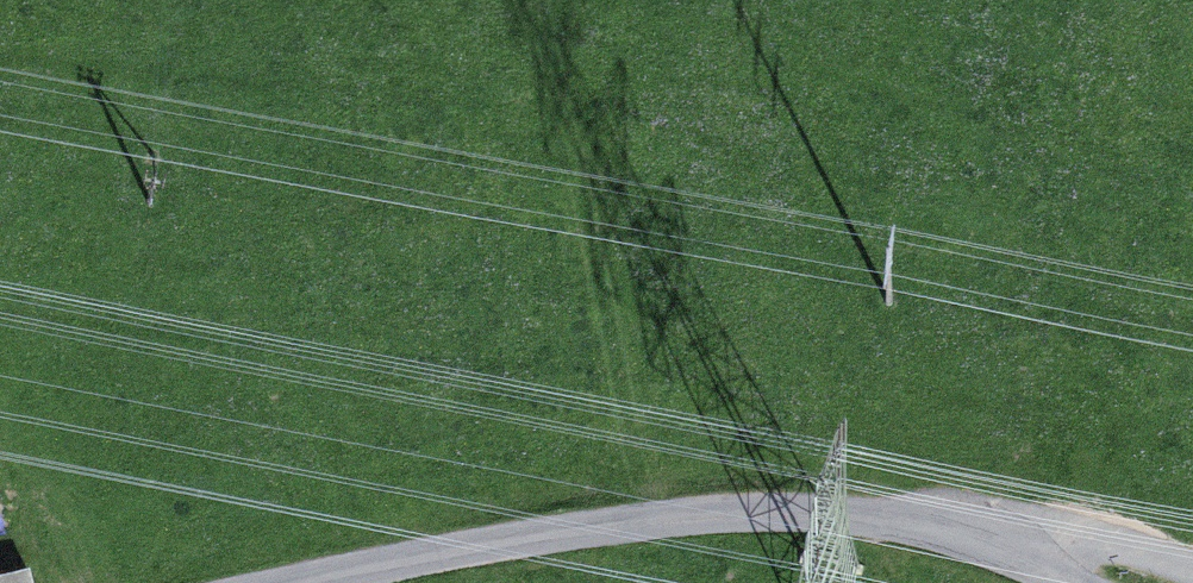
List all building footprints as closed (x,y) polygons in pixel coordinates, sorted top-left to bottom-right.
[(30,574),(0,581),(0,582),(32,582),(30,574)]
